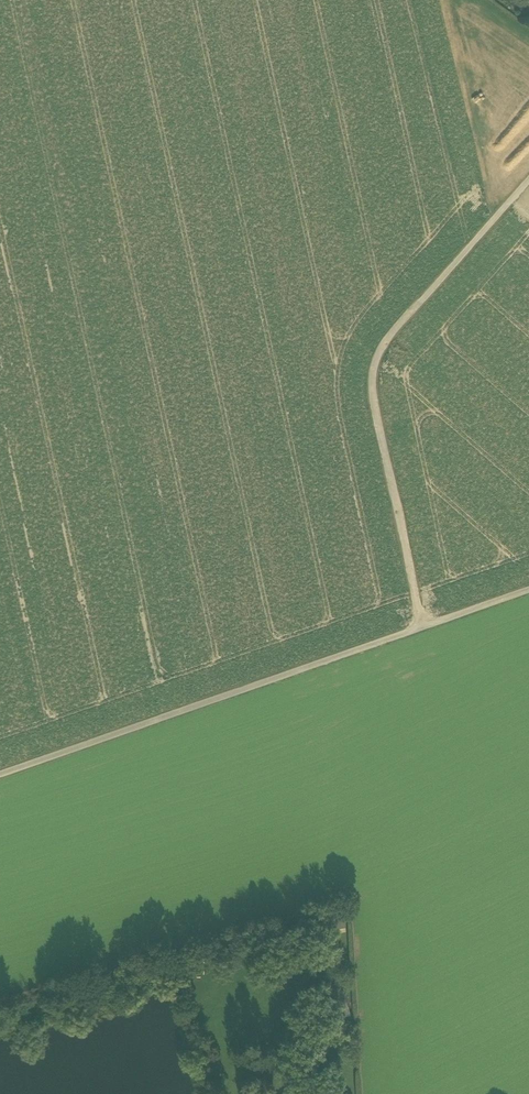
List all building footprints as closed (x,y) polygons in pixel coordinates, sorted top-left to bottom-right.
[(338,920),(342,930),(349,927),(345,918),(338,920)] [(170,963),(171,967),(184,964),(182,958),(181,951),(168,955),(170,963)] [(331,991),(333,1004),(350,1001),(348,988),(331,991)]
